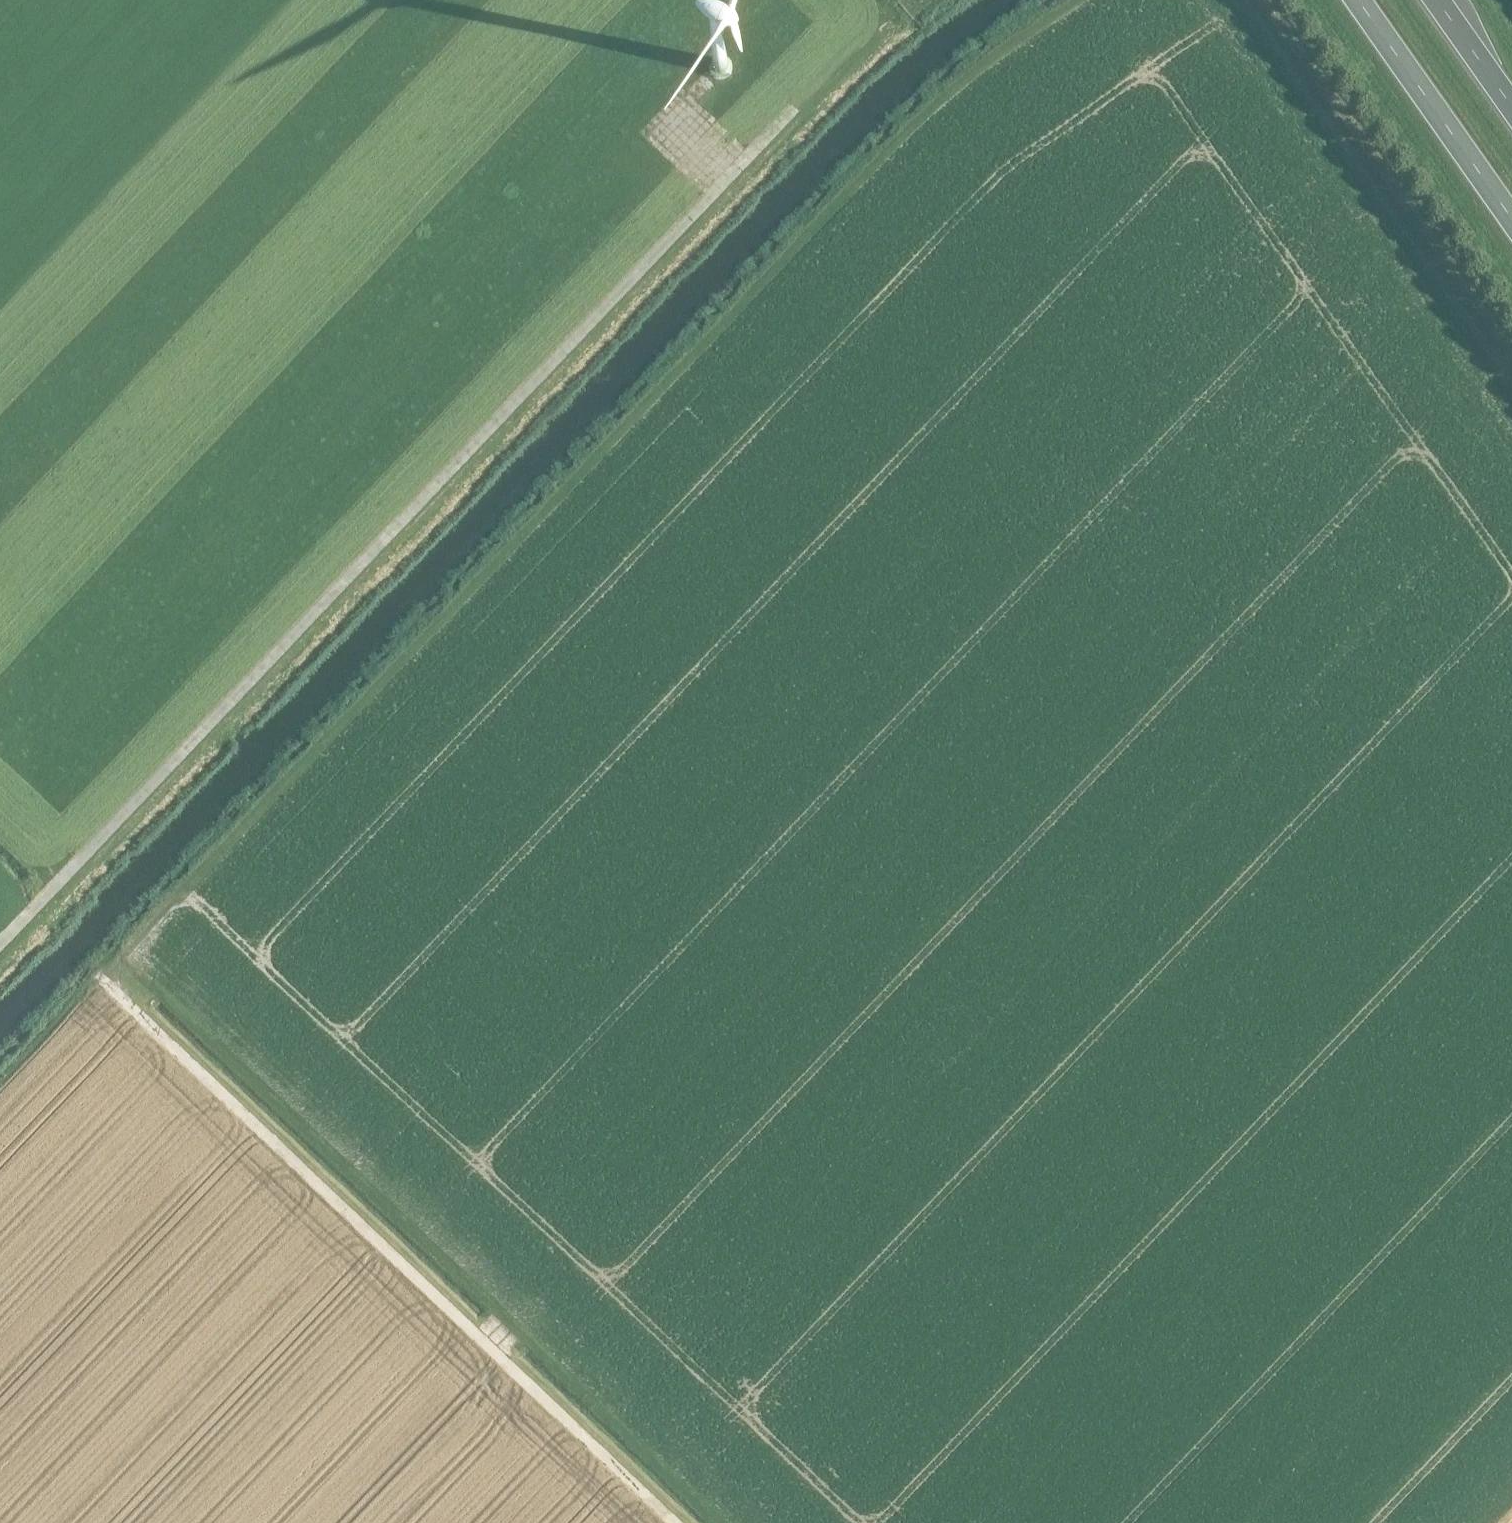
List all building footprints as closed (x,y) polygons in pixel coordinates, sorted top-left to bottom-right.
[(729,69),(729,68),(729,67),(728,64),(727,63),(727,62),(725,61),(724,60),(722,60),(720,59),(719,60),(718,60),(716,61),(714,62),(713,64),(712,65),(712,67),(712,68),(712,69),(713,72),(713,73),(714,74),(716,75),(717,76),(719,76),(720,77),(722,76),(724,76),(725,75),(727,74),(728,72),(729,71),(729,69)]
